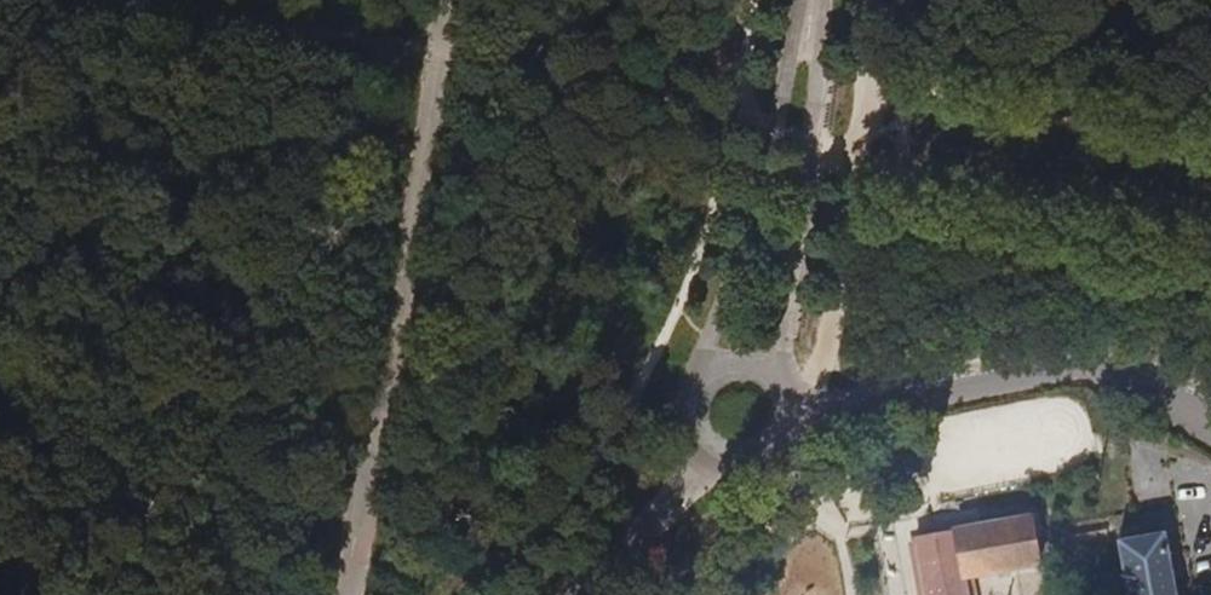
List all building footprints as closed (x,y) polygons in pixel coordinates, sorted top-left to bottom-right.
[(924,594),(971,594),(969,580),(1044,567),(1036,516),(912,536),(924,594)] [(1130,594),(1178,594),(1167,534),(1120,542),(1130,594)]
